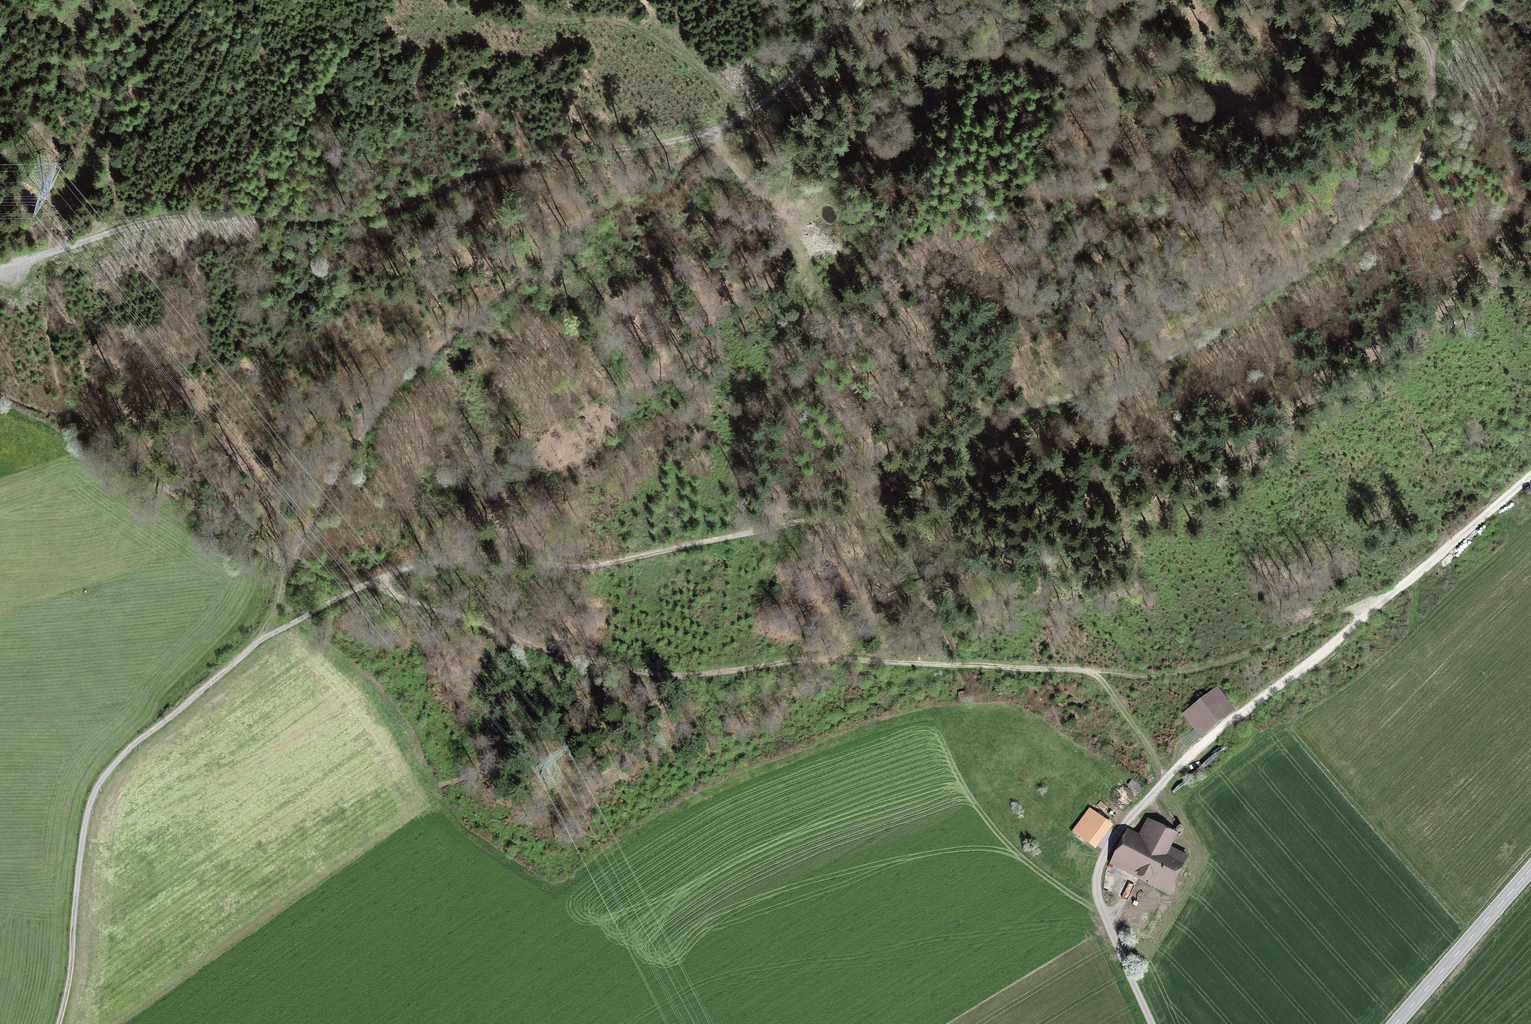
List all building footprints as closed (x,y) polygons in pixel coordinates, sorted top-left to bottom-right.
[(1215,693),(1188,714),(1202,733),(1230,711),(1215,693)] [(1106,822),(1091,810),(1075,831),(1090,843),(1106,822)] [(1174,835),(1147,821),(1138,838),(1127,832),(1111,862),(1165,891),(1184,856),(1167,847),(1174,835)]
